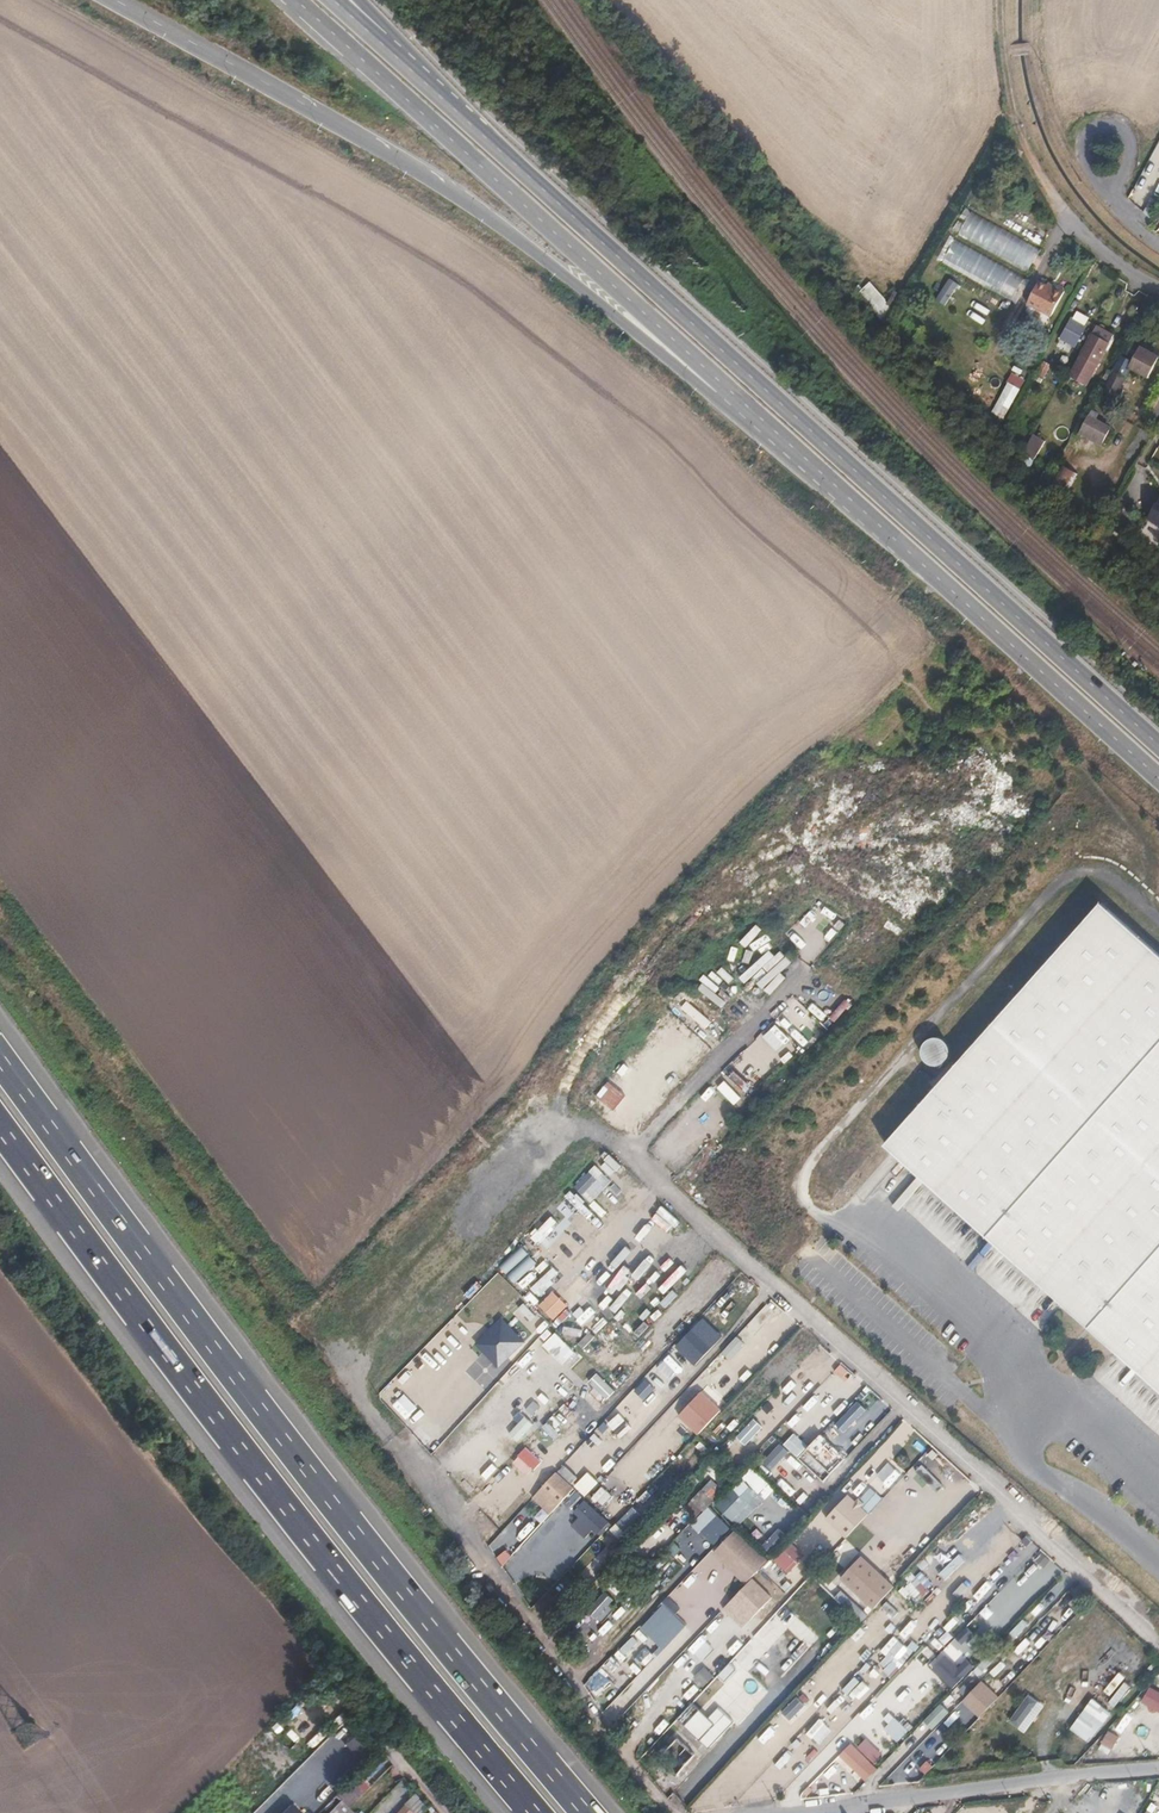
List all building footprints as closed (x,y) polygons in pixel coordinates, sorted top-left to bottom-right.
[(1145,213),(1154,208),(1158,201),(1150,198),(1143,211),(1145,213)] [(1044,247),(968,208),(955,232),(1031,273),(1044,247)] [(989,254),(954,235),(939,263),(1014,302),(1028,274),(989,254)] [(936,300),(946,305),(957,283),(947,278),(936,300)] [(855,295),(880,318),(901,297),(895,291),(887,299),(868,281),(855,295)] [(1043,292),(1035,288),(1024,311),(1047,324),(1061,297),(1051,291),(1049,296),(1043,292)] [(1087,326),(1072,317),(1058,342),(1066,346),(1069,342),(1076,345),(1087,326)] [(1115,336),(1099,327),(1095,334),(1112,343),(1115,336)] [(1112,343),(1095,334),(1072,378),(1089,387),(1112,343)] [(1131,361),(1128,368),(1146,378),(1158,357),(1149,352),(1140,347),(1141,345),(1134,340),(1124,358),(1131,361)] [(1119,388),(1128,368),(1131,361),(1124,358),(1120,356),(1104,392),(1118,399),(1122,389),(1119,388)] [(1051,363),(1044,360),(1037,374),(1044,377),(1051,363)] [(1021,389),(1008,381),(991,411),(1003,419),(1021,389)] [(1099,416),(1092,412),(1080,433),(1102,445),(1111,429),(1096,421),(1099,416)] [(1047,442),(1035,435),(1023,457),(1035,464),(1047,442)] [(1078,474),(1062,466),(1054,481),(1069,490),(1078,474)] [(1158,501),(1145,521),(1158,530),(1158,502),(1158,501)] [(756,849),(752,863),(764,866),(768,852),(756,849)] [(1104,902),(887,1143),(903,1158),(913,1167),(923,1176),(933,1185),(942,1193),(953,1203),(962,1211),(972,1221),(985,1233),(997,1243),(1006,1251),(1012,1257),(1023,1267),(1033,1276),(1044,1286),(1055,1296),(1064,1304),(1083,1321),(1090,1321),(1097,1327),(1098,1334),(1115,1349),(1126,1360),(1135,1368),(1145,1377),(1155,1386),(1158,1389),(1158,952),(1104,902)] [(694,984),(711,999),(722,988),(704,972),(694,984)] [(767,1003),(775,988),(769,985),(761,999),(767,1003)] [(801,985),(789,996),(795,1002),(807,991),(801,985)] [(786,1021),(800,1009),(796,1004),(781,1015),(786,1021)] [(920,1050),(931,1062),(949,1044),(938,1033),(920,1050)] [(753,1063),(762,1053),(757,1048),(747,1058),(753,1063)] [(744,1089),(749,1082),(735,1071),(730,1078),(744,1089)] [(613,1111),(626,1096),(610,1081),(596,1095),(613,1111)] [(689,1107),(694,1113),(706,1105),(701,1098),(689,1107)] [(708,1137),(714,1132),(700,1119),(694,1124),(708,1137)] [(588,1206),(612,1181),(595,1165),(571,1190),(588,1206)] [(567,1195),(561,1201),(586,1224),(592,1217),(567,1195)] [(545,1216),(527,1238),(536,1245),(554,1224),(545,1216)] [(492,1252),(497,1256),(523,1228),(518,1223),(492,1252)] [(516,1282),(537,1262),(522,1245),(501,1265),(508,1273),(508,1274),(516,1282)] [(484,1259),(475,1273),(481,1277),(491,1263),(484,1259)] [(553,1267),(531,1288),(538,1295),(561,1274),(553,1267)] [(539,1304),(552,1320),(568,1306),(555,1290),(539,1304)] [(510,1311),(521,1300),(516,1295),(505,1306),(510,1311)] [(570,1312),(582,1325),(595,1312),(583,1299),(570,1312)] [(530,1336),(543,1323),(524,1303),(510,1315),(530,1336)] [(524,1342),(500,1317),(475,1342),(500,1367),(524,1342)] [(722,1336),(702,1320),(674,1347),(696,1367),(722,1336)] [(565,1326),(564,1333),(582,1335),(583,1328),(565,1326)] [(635,1344),(621,1327),(610,1337),(626,1352),(635,1344)] [(588,1332),(578,1345),(584,1350),(594,1336),(588,1332)] [(577,1352),(554,1333),(541,1345),(562,1366),(577,1352)] [(841,1363),(834,1372),(846,1381),(853,1373),(841,1363)] [(411,1369),(395,1385),(408,1397),(424,1381),(411,1369)] [(553,1388),(563,1378),(554,1371),(545,1381),(553,1388)] [(644,1379),(634,1390),(646,1400),(655,1388),(644,1379)] [(726,1414),(697,1389),(673,1415),(698,1437),(726,1414)] [(625,1418),(644,1404),(635,1391),(615,1405),(625,1418)] [(633,1429),(618,1411),(605,1424),(620,1439),(633,1429)] [(737,1436),(746,1445),(764,1428),(754,1418),(737,1436)] [(514,1438),(498,1425),(492,1433),(505,1446),(514,1438)] [(578,1444),(560,1426),(554,1431),(570,1450),(578,1444)] [(815,1472),(844,1443),(830,1428),(810,1448),(795,1433),(786,1442),(815,1472)] [(672,1455),(676,1442),(645,1434),(639,1454),(660,1460),(663,1452),(672,1455)] [(866,1477),(874,1471),(888,1489),(903,1476),(882,1450),(859,1469),(866,1477)] [(522,1451),(511,1461),(516,1466),(527,1455),(522,1451)] [(609,1459),(595,1471),(601,1477),(615,1465),(609,1459)] [(576,1483),(559,1464),(530,1499),(549,1517),(576,1483)] [(915,1472),(935,1492),(943,1484),(923,1464),(915,1472)] [(769,1467),(765,1473),(778,1484),(782,1479),(769,1467)] [(586,1495),(599,1483),(594,1477),(580,1489),(586,1495)] [(762,1499),(741,1480),(714,1508),(735,1524),(762,1499)] [(855,1498),(847,1491),(824,1515),(847,1539),(887,1499),(869,1483),(855,1498)] [(714,1499),(721,1491),(711,1484),(705,1492),(714,1499)] [(600,1486),(592,1499),(606,1507),(614,1494),(600,1486)] [(695,1497),(686,1506),(695,1516),(705,1507),(695,1497)] [(611,1525),(583,1501),(573,1512),(578,1518),(570,1526),(586,1539),(591,1532),(597,1539),(611,1525)] [(633,1506),(618,1523),(627,1531),(642,1514),(633,1506)] [(708,1506),(692,1523),(714,1544),(730,1527),(708,1506)] [(615,1524),(611,1530),(621,1537),(626,1531),(615,1524)] [(769,1558),(735,1524),(709,1549),(744,1586),(753,1577),(769,1558)] [(583,1578),(623,1544),(611,1530),(571,1564),(583,1578)] [(666,1548),(673,1556),(681,1550),(675,1541),(666,1548)] [(844,1541),(832,1555),(844,1566),(856,1553),(844,1541)] [(768,1567),(782,1580),(802,1559),(788,1546),(768,1567)] [(1034,1560),(1046,1567),(1051,1558),(1040,1551),(1034,1560)] [(894,1586),(860,1554),(837,1576),(873,1612),(894,1586)] [(921,1613),(929,1603),(922,1596),(942,1574),(927,1561),(898,1593),(921,1613)] [(713,1599),(724,1605),(733,1588),(738,1591),(740,1586),(726,1577),(713,1599)] [(753,1577),(744,1586),(721,1613),(742,1630),(775,1598),(753,1577)] [(965,1591),(971,1585),(965,1580),(953,1594),(963,1602),(970,1595),(965,1591)] [(834,1598),(861,1622),(868,1614),(841,1590),(834,1598)] [(1019,1603),(989,1633),(998,1641),(1027,1611),(1019,1603)] [(686,1627),(662,1604),(637,1629),(662,1651),(686,1627)] [(735,1638),(725,1648),(730,1653),(740,1642),(735,1638)] [(917,1644),(912,1641),(908,1647),(894,1638),(885,1652),(887,1654),(879,1665),(896,1676),(917,1644)] [(1006,1658),(1015,1666),(1025,1655),(1016,1647),(1006,1658)] [(958,1668),(941,1649),(926,1666),(953,1691),(977,1668),(969,1660),(958,1668)] [(730,1662),(718,1675),(725,1681),(737,1667),(730,1662)] [(1041,1683),(1049,1684),(1053,1665),(1046,1663),(1041,1683)] [(1011,1665),(997,1687),(1006,1692),(1020,1670),(1011,1665)] [(703,1687),(715,1676),(706,1666),(694,1676),(703,1687)] [(1119,1707),(1133,1683),(1125,1678),(1111,1702),(1119,1707)] [(924,1684),(918,1679),(898,1700),(904,1705),(924,1684)] [(1001,1696),(977,1679),(955,1703),(980,1721),(1001,1696)] [(1149,1688),(1141,1703),(1158,1713),(1158,1693),(1149,1688)] [(749,1693),(736,1708),(742,1713),(755,1698),(749,1693)] [(1045,1705),(1028,1694),(1008,1721),(1025,1732),(1045,1705)] [(796,1697),(781,1712),(790,1721),(805,1705),(796,1697)] [(706,1714),(690,1699),(675,1718),(707,1750),(739,1723),(718,1703),(706,1714)] [(1112,1713),(1091,1699),(1070,1730),(1089,1743),(1112,1713)] [(1136,1699),(1127,1710),(1137,1718),(1146,1707),(1136,1699)] [(893,1715),(881,1726),(898,1742),(909,1730),(893,1715)] [(820,1745),(834,1730),(820,1718),(806,1733),(820,1745)] [(888,1735),(880,1727),(863,1745),(870,1752),(888,1735)] [(1100,1743),(1112,1750),(1120,1736),(1109,1729),(1100,1743)] [(354,1737),(346,1744),(352,1752),(360,1744),(354,1737)] [(695,1755),(677,1737),(655,1761),(673,1778),(695,1755)] [(1094,1744),(1086,1755),(1097,1762),(1105,1751),(1094,1744)] [(927,1774),(933,1765),(926,1760),(920,1769),(927,1774)] [(831,1764),(808,1786),(818,1796),(824,1791),(826,1795),(844,1778),(831,1764)] [(337,1797),(349,1808),(363,1792),(351,1781),(337,1797)] [(1131,1807),(1141,1791),(1129,1784),(1119,1799),(1131,1807)] [(417,1797),(401,1812),(417,1812),(422,1808),(418,1803),(420,1801),(417,1797)] [(292,1804),(283,1812),(301,1812),(292,1804)]
